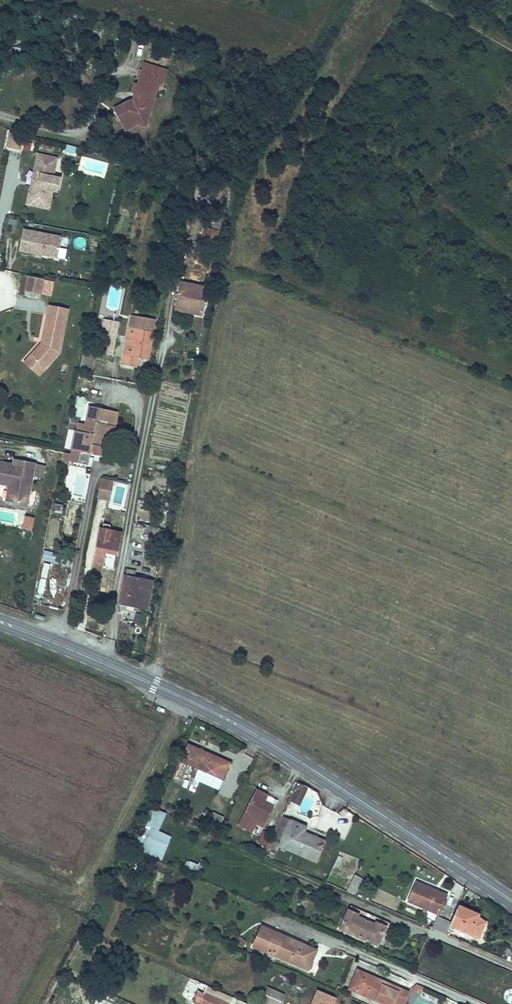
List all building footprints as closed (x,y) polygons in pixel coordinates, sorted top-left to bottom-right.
[(146,123),(158,85),(162,86),(167,71),(144,64),(137,85),(134,84),(131,92),(135,94),(138,95),(137,99),(139,99),(138,103),(132,101),(130,101),(118,107),(127,125),(137,120),(146,123)] [(127,125),(118,107),(114,109),(126,131),(137,125),(145,127),(146,123),(137,120),(127,125)] [(7,131),(4,147),(21,149),(23,133),(7,131)] [(32,151),(35,143),(25,140),(23,148),(32,151)] [(74,154),(76,146),(66,144),(64,152),(74,154)] [(57,192),(61,179),(53,177),(57,159),(38,155),(34,173),(40,174),(37,187),(31,186),(27,204),(48,209),(52,191),(57,192)] [(37,187),(40,174),(34,173),(31,186),(37,187)] [(204,187),(205,181),(196,179),(194,185),(204,187)] [(220,232),(224,215),(219,214),(216,231),(220,232)] [(8,219),(7,231),(15,231),(16,219),(8,219)] [(17,252),(57,260),(62,235),(22,227),(17,252)] [(212,251),(216,231),(213,230),(204,228),(200,248),(212,251)] [(212,251),(215,252),(220,232),(216,231),(212,251)] [(26,274),(23,291),(41,293),(44,277),(26,274)] [(202,316),(208,288),(180,283),(176,304),(194,308),(193,314),(202,316)] [(193,314),(194,308),(176,304),(175,310),(193,314)] [(59,353),(68,309),(49,305),(42,339),(44,340),(43,345),(32,358),(44,369),(59,353)] [(147,360),(152,332),(154,320),(132,316),(122,365),(131,366),(132,362),(133,362),(134,362),(135,362),(136,361),(137,360),(137,359),(138,359),(138,358),(147,360)] [(43,345),(44,340),(42,339),(41,343),(30,356),(32,358),(43,345)] [(80,368),(92,370),(95,355),(83,352),(80,368)] [(82,417),(85,396),(76,395),(73,415),(82,417)] [(75,430),(71,450),(91,454),(93,445),(99,447),(99,450),(104,451),(106,451),(111,426),(100,423),(103,409),(90,406),(86,424),(80,423),(78,431),(75,430)] [(99,450),(99,447),(93,445),(91,454),(102,457),(104,451),(99,450)] [(69,466),(71,454),(63,452),(61,465),(69,466)] [(35,463),(14,459),(13,465),(0,462),(0,484),(9,486),(15,487),(15,490),(8,488),(6,501),(27,505),(29,491),(35,463)] [(111,500),(114,481),(101,479),(98,493),(97,497),(111,500)] [(25,514),(22,528),(31,530),(34,516),(25,514)] [(118,555),(122,533),(99,528),(92,565),(103,568),(106,552),(118,555)] [(160,550),(162,541),(154,539),(152,548),(160,550)] [(68,566),(70,556),(44,551),(42,560),(68,566)] [(42,593),(50,563),(44,562),(36,591),(42,593)] [(147,607),(152,581),(134,578),(136,571),(127,569),(126,576),(125,576),(120,604),(130,606),(130,604),(147,607)] [(227,768),(204,758),(207,753),(188,745),(181,762),(195,768),(191,776),(194,778),(198,770),(203,772),(199,780),(218,789),(227,768)] [(229,763),(207,753),(204,758),(227,768),(229,763)] [(299,805),(308,787),(298,782),(294,790),(296,791),(291,802),(299,805)] [(263,827),(273,807),(263,802),(267,795),(257,790),(239,825),(252,831),(256,823),(263,827)] [(171,838),(156,832),(165,813),(151,807),(131,849),(136,852),(138,849),(162,860),(171,838)] [(346,821),(350,813),(343,809),(339,813),(346,821)] [(217,830),(223,817),(213,812),(208,822),(204,820),(203,823),(217,830)] [(324,842),(303,833),(305,828),(281,818),(273,834),(276,836),(283,839),(280,846),(316,862),(324,842)] [(267,854),(276,836),(273,834),(264,853),(267,854)] [(199,874),(205,862),(201,859),(198,865),(187,861),(182,870),(195,876),(196,872),(199,874)] [(355,895),(362,879),(355,874),(346,891),(355,895)] [(445,898),(432,893),(434,890),(416,883),(408,901),(438,914),(445,898)] [(377,945),(386,927),(388,922),(350,905),(348,910),(340,929),(377,945)] [(485,922),(477,917),(476,917),(466,913),(467,910),(458,906),(450,923),(450,925),(478,937),(485,922)] [(450,925),(450,923),(437,917),(432,928),(445,934),(450,925)] [(315,953),(301,947),(303,945),(261,927),(253,946),(308,970),(315,953)] [(243,941),(241,939),(236,936),(233,937),(231,937),(229,942),(242,948),(244,942),(243,941)] [(316,951),(303,945),(301,947),(315,953),(316,951)] [(389,984),(387,987),(383,985),(384,982),(357,970),(349,989),(384,1003),(403,1003),(408,992),(389,984)] [(218,991),(207,986),(189,978),(184,989),(196,994),(192,1002),(197,1003),(227,1003),(215,998),(218,991)] [(311,997),(315,989),(305,984),(301,993),(311,997)] [(76,999),(81,987),(76,985),(71,997),(76,999)] [(284,994),(267,987),(261,1002),(267,1003),(280,1003),(284,994)] [(232,997),(218,991),(215,998),(227,1003),(229,1003),(230,1003),(232,997)] [(334,998),(317,991),(312,1003),(332,1003),(334,998)]
